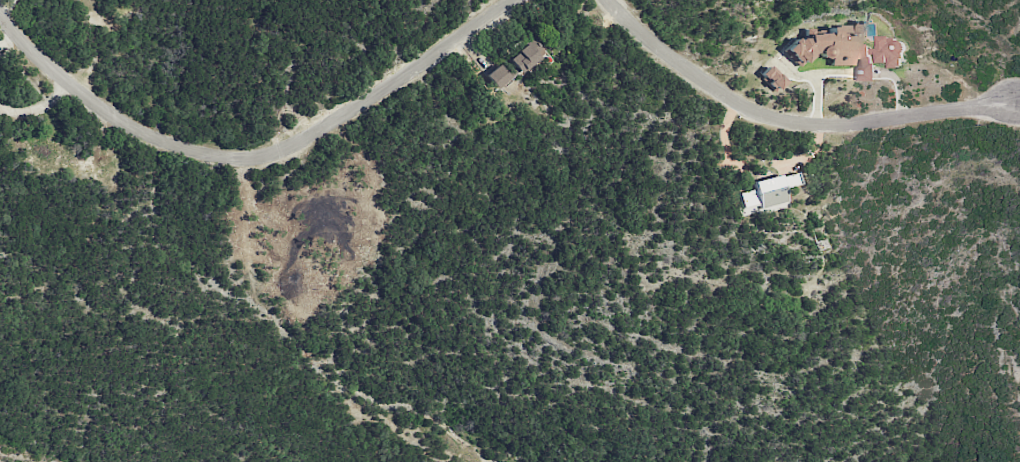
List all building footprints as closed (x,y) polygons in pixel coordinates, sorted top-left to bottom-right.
[(906,40),(886,35),(880,37),(876,48),(871,42),(865,35),(862,23),(859,20),(826,29),(825,31),(794,39),(783,50),(799,67),(808,58),(810,51),(829,56),(831,67),(852,62),(852,63),(864,51),(855,84),(878,78),(873,57),(880,55),(878,64),(886,62),(890,66),(899,69),(902,60),(900,56),(908,49),(906,40)] [(506,56),(515,72),(544,55),(535,40),(506,56)] [(508,80),(500,65),(484,74),(492,89),(508,80)] [(785,82),(769,65),(758,75),(775,93),(785,82)] [(784,189),(801,185),(798,171),(753,182),(755,189),(738,193),(744,217),(788,206),(784,189)]
